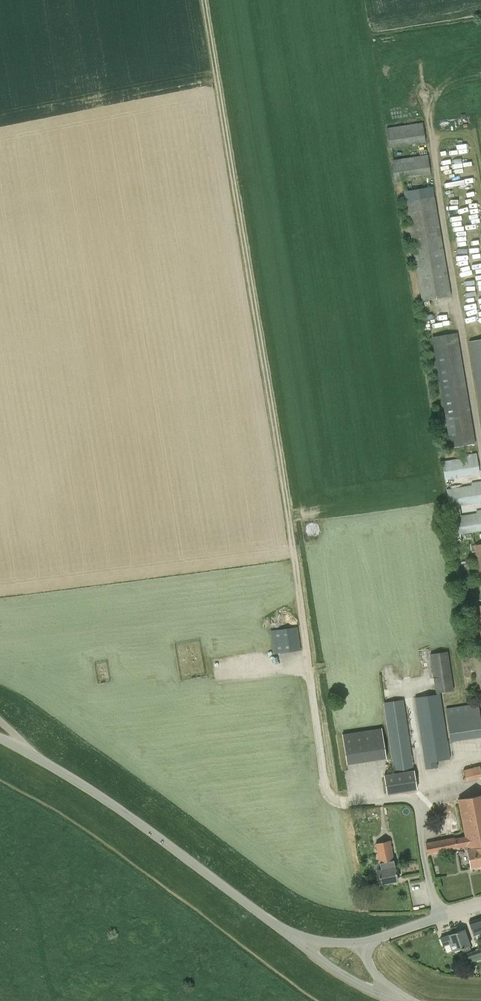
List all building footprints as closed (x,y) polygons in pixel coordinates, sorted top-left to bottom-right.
[(389,148),(426,142),(423,122),(386,128),(389,148)] [(431,174),(428,155),(427,150),(403,153),(403,158),(391,160),(394,180),(431,174)] [(451,296),(433,186),(403,191),(422,301),(451,296)] [(475,444),(457,333),(432,337),(450,448),(475,444)] [(480,417),(480,339),(469,341),(480,417)] [(480,474),(476,454),(467,455),(467,458),(442,462),(445,479),(480,474)] [(480,481),(471,483),(472,485),(446,490),(449,508),(480,502),(480,482),(480,481)] [(476,511),(476,513),(451,518),(454,536),(480,531),(480,510),(476,511)] [(273,654),(301,650),(298,627),(270,630),(273,654)] [(429,654),(436,694),(414,698),(425,769),(437,767),(436,761),(450,759),(440,692),(453,690),(447,652),(429,654)] [(248,674),(248,665),(229,665),(229,674),(248,674)] [(394,772),(414,769),(404,699),(383,702),(394,772)] [(340,733),(345,763),(385,758),(380,727),(340,733)] [(480,777),(480,772),(480,766),(463,770),(466,781),(480,777)] [(417,790),(413,770),(407,771),(402,772),(384,775),(388,794),(417,790)] [(457,799),(465,836),(455,838),(454,837),(425,843),(427,854),(464,847),(464,850),(467,850),(471,868),(480,866),(480,795),(457,799)] [(379,863),(394,860),(390,840),(375,843),(379,863)] [(381,884),(398,880),(395,867),(378,870),(381,884)] [(480,933),(480,918),(469,922),(473,936),(480,933)] [(462,952),(471,950),(469,946),(470,946),(464,929),(448,935),(440,938),(443,946),(450,944),(452,952),(461,949),(462,952)] [(475,961),(480,959),(480,954),(479,949),(471,951),(475,961)] [(471,951),(462,955),(465,964),(475,961),(471,951)]
